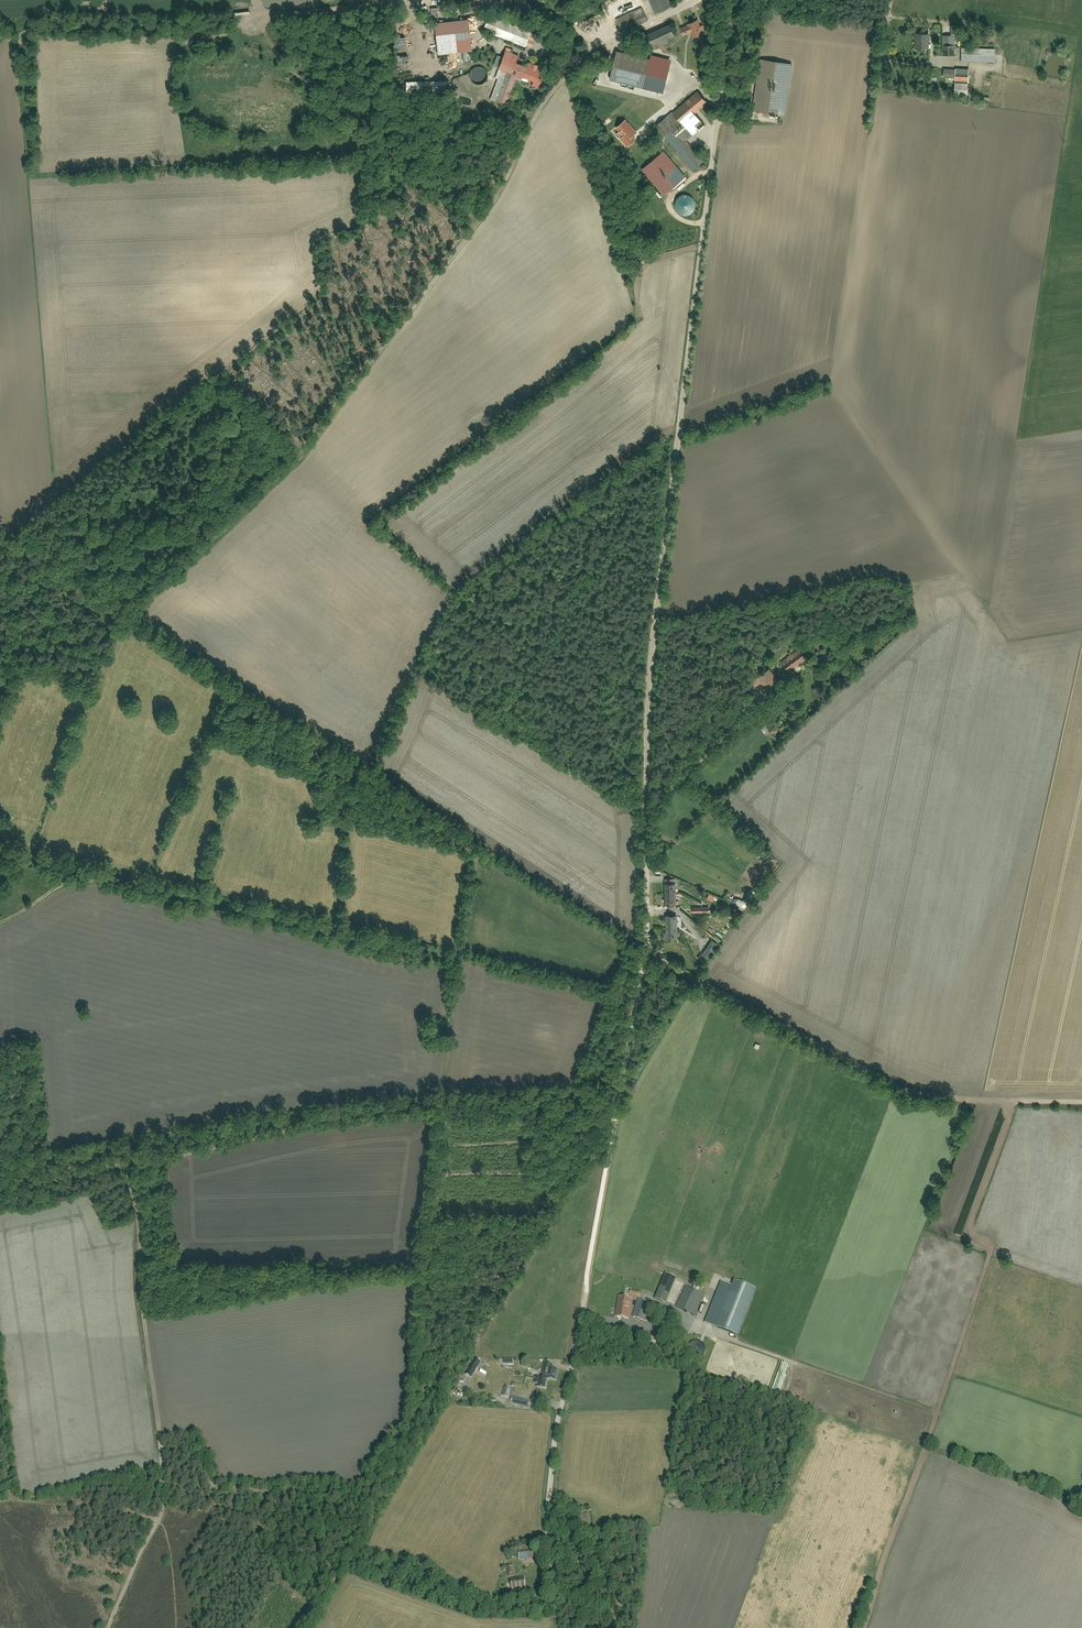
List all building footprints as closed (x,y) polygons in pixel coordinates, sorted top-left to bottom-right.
[(655,11),(670,4),(668,0),(650,0),(655,11)] [(643,10),(618,20),(623,30),(647,20),(643,10)] [(691,31),(693,36),(705,32),(702,25),(700,26),(697,20),(688,23),(689,24),(681,27),(684,34),(691,31)] [(438,24),(440,54),(472,51),(470,21),(438,24)] [(651,33),(656,45),(675,37),(670,25),(651,33)] [(928,33),(916,33),(916,47),(928,47),(928,33)] [(944,35),(945,53),(955,53),(954,35),(944,35)] [(962,47),(961,61),(995,62),(996,49),(962,47)] [(528,62),(527,65),(516,62),(518,56),(505,51),(499,70),(533,81),(531,85),(539,87),(541,80),(536,79),(541,65),(528,62)] [(618,52),(611,79),(642,87),(649,60),(618,52)] [(760,59),(752,111),(785,116),(793,64),(760,59)] [(470,77),(473,82),(480,84),(485,82),(488,78),(488,73),(486,68),(480,65),(474,67),(470,71),(470,77)] [(429,68),(430,86),(444,85),(443,68),(429,68)] [(954,68),(955,81),(968,81),(968,68),(954,68)] [(671,79),(637,108),(647,120),(682,91),(671,79)] [(953,84),(953,97),(968,96),(967,84),(953,84)] [(696,133),(686,120),(707,101),(698,90),(664,120),(679,137),(671,145),(694,171),(706,161),(688,140),(696,133)] [(798,649),(782,661),(789,671),(806,658),(798,649)] [(762,682),(765,687),(777,679),(770,668),(749,683),(753,688),(762,682)] [(665,883),(666,905),(669,905),(675,904),(676,904),(676,882),(665,883)] [(738,898),(735,904),(744,909),(747,903),(738,898)] [(666,915),(666,938),(678,938),(677,915),(666,915)] [(702,953),(709,958),(719,944),(713,939),(702,953)] [(665,1274),(654,1300),(665,1304),(676,1279),(665,1274)] [(721,1282),(705,1323),(738,1336),(756,1289),(734,1281),(732,1286),(721,1282)] [(692,1314),(702,1294),(698,1291),(700,1288),(692,1284),(691,1288),(686,1285),(675,1306),(680,1308),(679,1312),(686,1316),(687,1312),(692,1314)] [(628,1319),(629,1313),(631,1299),(619,1297),(616,1317),(628,1319)] [(644,1321),(650,1303),(639,1299),(633,1317),(644,1321)] [(666,1337),(657,1336),(646,1335),(646,1342),(665,1344),(666,1337)] [(705,1346),(703,1343),(699,1341),(695,1341),(691,1343),(689,1347),(689,1351),(690,1355),(693,1357),(697,1358),(701,1357),(704,1354),(706,1350),(705,1346)] [(478,1367),(476,1367),(479,1362),(474,1359),(464,1375),(470,1378),(473,1372),(474,1373),(478,1367)] [(543,1369),(542,1377),(546,1378),(548,1379),(556,1380),(558,1369),(550,1367),(551,1363),(550,1362),(550,1361),(546,1360),(546,1362),(545,1361),(543,1369)] [(546,1378),(542,1377),(539,1376),(539,1377),(536,1376),(535,1380),(538,1381),(537,1387),(546,1388),(548,1379),(546,1378)] [(768,1377),(767,1381),(785,1388),(786,1384),(768,1377)] [(528,1406),(529,1401),(514,1398),(513,1403),(528,1406)] [(592,1531),(589,1514),(581,1516),(583,1532),(585,1539),(590,1538),(589,1531),(592,1531)] [(534,1549),(519,1551),(520,1559),(535,1558),(534,1549)] [(513,1590),(526,1588),(524,1578),(512,1579),(513,1590)]
